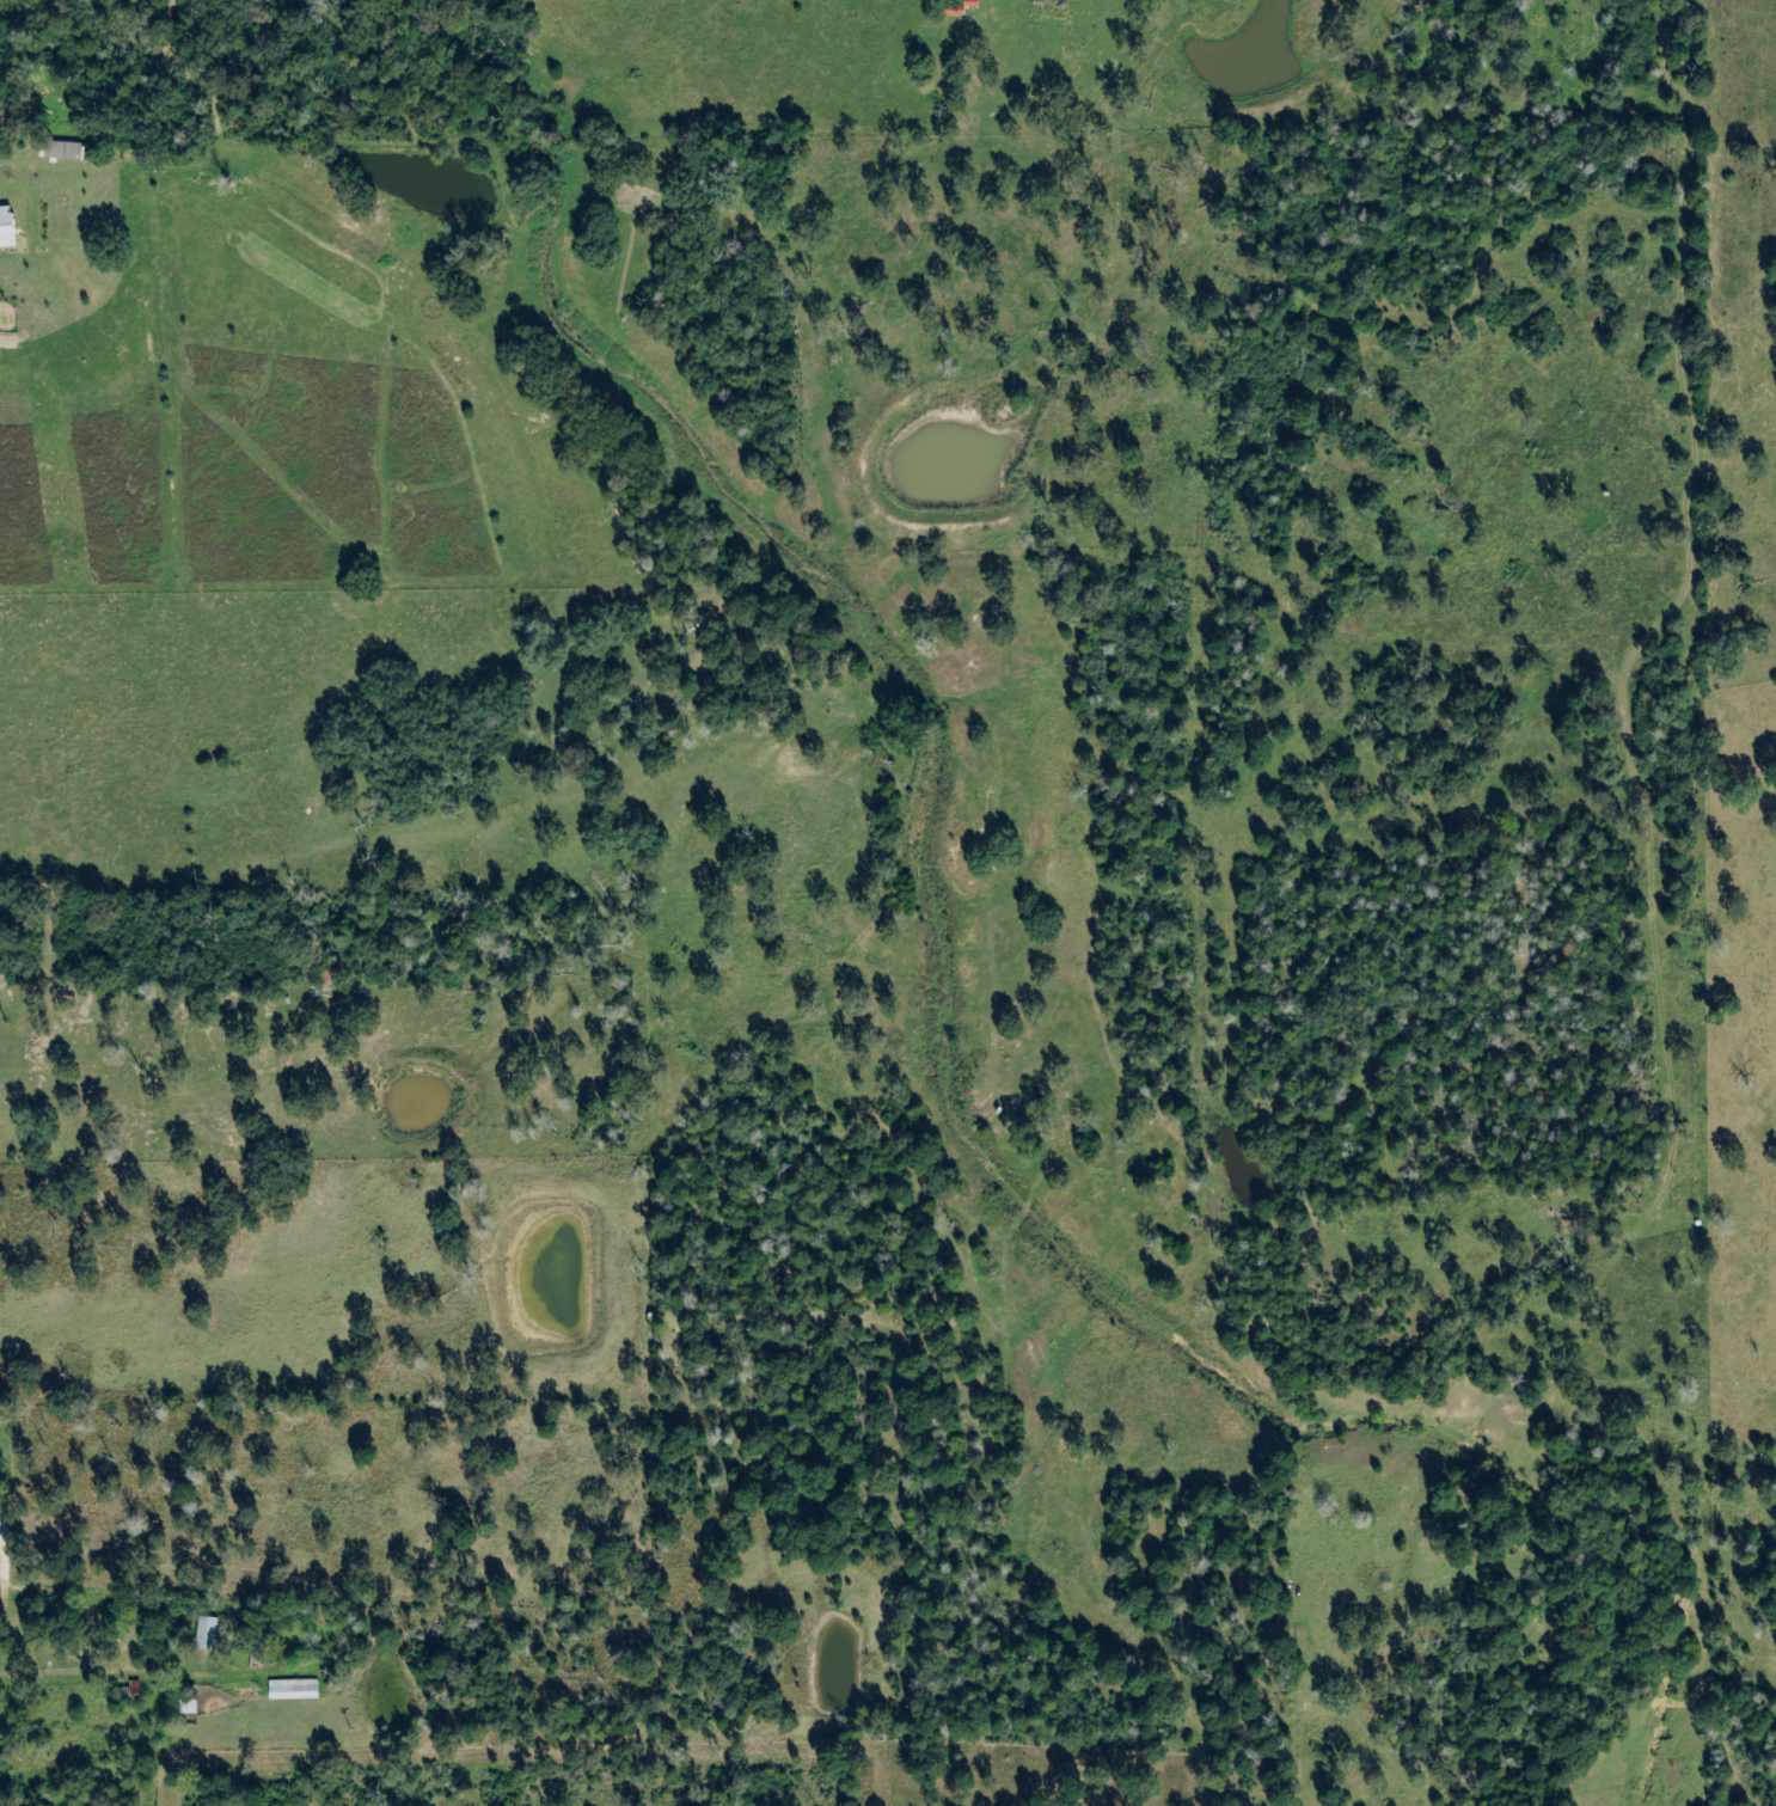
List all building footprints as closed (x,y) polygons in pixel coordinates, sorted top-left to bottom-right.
[(215,1651),(217,1618),(196,1617),(195,1651),(215,1651)] [(263,1655),(253,1654),(251,1668),(262,1669),(263,1655)] [(318,1681),(268,1681),(268,1700),(318,1700),(318,1681)] [(195,1715),(195,1700),(179,1700),(179,1715),(195,1715)]
